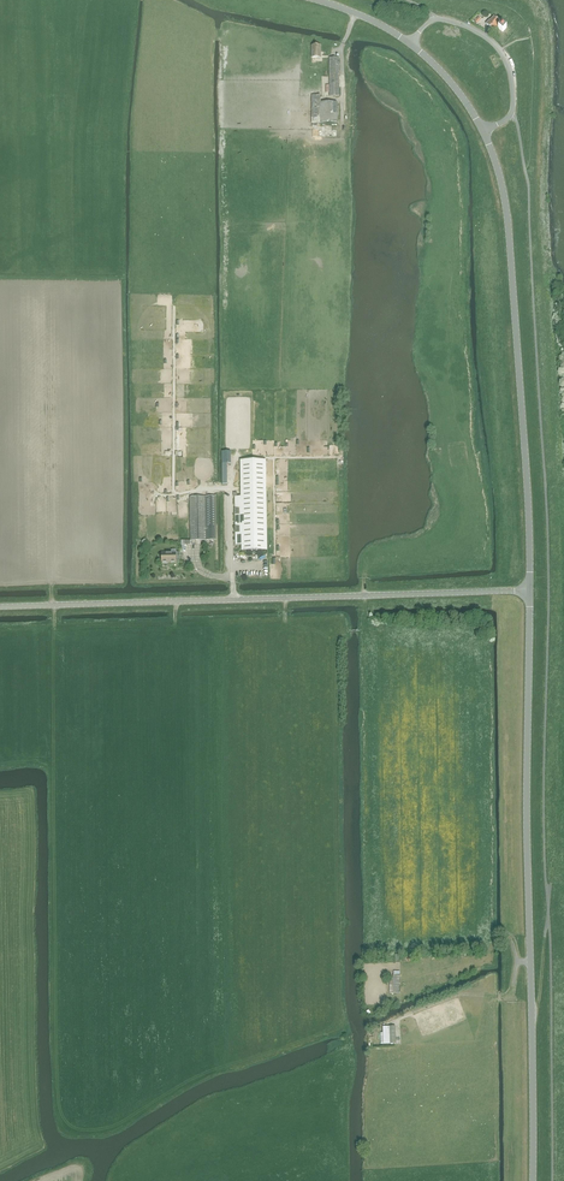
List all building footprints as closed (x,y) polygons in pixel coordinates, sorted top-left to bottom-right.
[(497,26),(500,22),(494,17),(490,21),(490,20),(486,24),(489,27),(488,28),(493,32),(494,30),(494,31),(497,26)] [(498,28),(503,32),(507,27),(505,26),(506,25),(504,24),(503,24),(502,23),(498,28)] [(321,57),(321,46),(312,46),(312,57),(321,57)] [(329,57),(329,78),(330,96),(339,96),(339,57),(329,57)] [(312,96),(312,123),(320,123),(338,123),(338,103),(321,103),(321,95),(312,96)] [(241,496),(235,497),(235,545),(242,545),(242,551),(267,550),(266,460),(240,460),(241,496)] [(205,496),(190,497),(191,540),(205,540),(216,540),(215,496),(205,496)] [(161,553),(161,563),(176,563),(176,552),(176,549),(171,550),(171,553),(161,553)]
